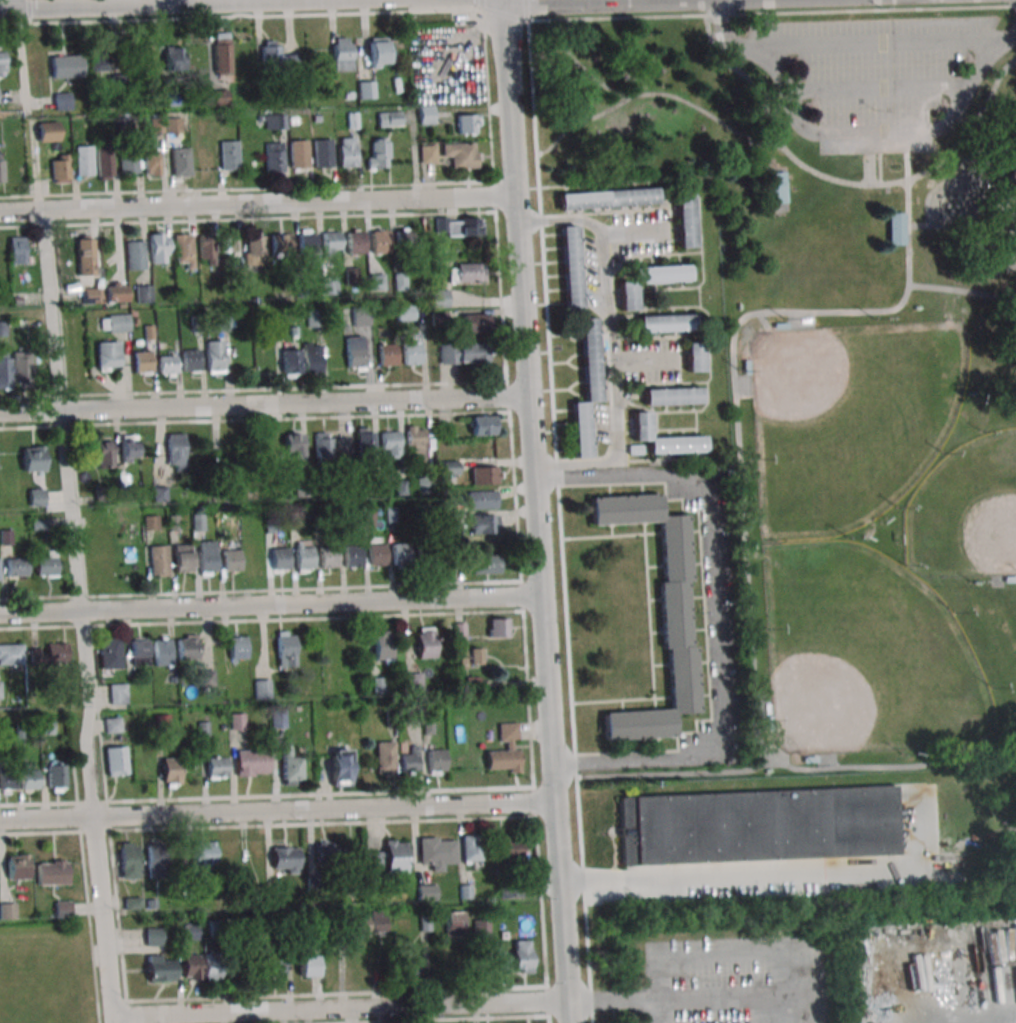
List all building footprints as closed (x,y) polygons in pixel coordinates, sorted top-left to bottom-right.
[(214,33),(214,74),(231,74),(231,33),(214,33)] [(352,71),(352,38),(333,38),(333,71),(352,71)] [(369,38),(369,67),(388,67),(388,38),(369,38)] [(280,64),(280,40),(261,40),(261,64),(280,64)] [(183,47),(165,47),(165,78),(183,78),(183,47)] [(91,71),(116,71),(116,52),(91,52),(91,71)] [(52,77),(83,77),(83,55),(52,55),(52,77)] [(286,55),(286,73),(300,73),(300,55),(286,55)] [(358,98),(375,98),(375,82),(358,82),(358,98)] [(54,92),(54,110),(71,110),(71,92),(54,92)] [(418,106),(418,124),(434,124),(434,106),(418,106)] [(377,126),(401,126),(401,112),(377,112),(377,126)] [(265,114),(265,129),(286,129),(286,114),(265,114)] [(451,134),(480,134),(480,115),(451,115),(451,134)] [(58,122),(38,122),(38,141),(58,141),(58,122)] [(338,166),(355,166),(355,138),(338,138),(338,166)] [(366,168),(388,168),(388,138),(366,138),(366,168)] [(314,167),(332,167),(332,139),(314,139),(314,167)] [(309,169),(308,140),(290,140),(290,169),(309,169)] [(239,170),(239,141),(220,141),(220,170),(239,170)] [(266,141),(266,173),(283,173),(283,141),(266,141)] [(440,143),(440,158),(451,158),(451,169),(476,169),(476,143),(440,143)] [(94,145),(76,145),(76,176),(94,176),(94,145)] [(436,163),(436,145),(419,145),(419,163),(436,163)] [(97,180),(113,180),(113,147),(97,147),(97,180)] [(173,148),(173,177),(190,177),(190,148),(173,148)] [(161,177),(160,149),(144,150),(145,178),(161,177)] [(52,155),(52,183),(69,183),(69,155),(52,155)] [(121,155),(121,174),(138,174),(138,155),(121,155)] [(760,173),(762,205),(786,203),(784,172),(760,173)] [(558,192),(559,209),(657,205),(656,188),(558,192)] [(676,193),(678,248),(695,247),(693,192),(676,193)] [(888,212),(888,245),(904,245),(904,212),(888,212)] [(483,235),(483,217),(434,217),(434,235),(483,235)] [(560,226),(564,310),(583,309),(580,225),(560,226)] [(316,253),(316,230),(298,230),(298,253),(316,253)] [(365,230),(347,230),(346,254),(364,254),(365,230)] [(388,253),(388,230),(371,230),(371,253),(388,253)] [(395,253),(414,253),(414,230),(395,230),(395,253)] [(322,255),(340,255),(340,231),(322,231),(322,255)] [(271,233),(271,255),(291,255),(291,233),(271,233)] [(151,263),(168,263),(168,234),(151,234),(151,263)] [(176,234),(176,266),(193,266),(193,234),(176,234)] [(214,235),(199,235),(199,264),(214,264),(214,235)] [(264,235),(245,235),(245,271),(264,271),(264,235)] [(26,236),(9,236),(9,264),(26,264),(26,236)] [(94,275),(94,237),(77,237),(77,275),(94,275)] [(126,240),(126,270),(144,270),(144,240),(126,240)] [(447,263),(447,282),(485,282),(485,263),(447,263)] [(690,282),(689,265),(629,266),(630,277),(619,277),(620,310),(636,310),(635,284),(690,282)] [(385,290),(385,273),(369,274),(369,290),(385,290)] [(406,273),(395,273),(395,289),(406,289),(406,273)] [(338,276),(322,276),(322,295),(338,295),(338,276)] [(126,303),(126,284),(104,284),(104,287),(83,287),(83,303),(126,303)] [(151,303),(151,285),(136,285),(136,303),(151,303)] [(396,305),(396,322),(416,322),(416,305),(396,305)] [(306,310),(306,327),(321,327),(321,310),(306,310)] [(461,333),(490,333),(490,313),(461,313),(461,333)] [(129,314),(100,314),(100,331),(129,331),(129,314)] [(229,314),(212,314),(212,332),(229,332),(229,314)] [(638,314),(638,331),(694,331),(694,314),(638,314)] [(598,318),(579,319),(583,402),(571,402),(574,458),(592,457),(590,402),(602,402),(598,318)] [(364,371),(364,336),(346,336),(346,371),(364,371)] [(421,364),(420,338),(402,338),(403,364),(421,364)] [(97,340),(97,371),(119,371),(119,340),(97,340)] [(224,373),(224,341),(206,341),(206,373),(224,373)] [(396,343),(378,343),(379,366),(397,365),(396,343)] [(439,343),(439,363),(489,363),(489,343),(439,343)] [(303,344),(303,374),(322,374),(322,344),(303,344)] [(703,371),(703,344),(687,344),(687,372),(703,371)] [(281,376),(300,376),(299,345),(281,345),(281,376)] [(182,372),(200,372),(200,349),(182,349),(182,372)] [(134,351),(134,374),(152,374),(152,351),(134,351)] [(0,352),(0,388),(12,388),(12,386),(32,386),(32,352),(0,352)] [(176,355),(159,355),(159,375),(176,375),(176,355)] [(700,388),(644,388),(644,405),(700,404),(700,388)] [(704,436),(649,437),(649,412),(633,412),(633,441),(648,441),(648,453),(704,452),(704,436)] [(497,434),(497,416),(470,416),(470,434),(497,434)] [(425,426),(407,426),(407,458),(425,458),(425,426)] [(357,427),(357,454),(374,454),(374,427),(357,427)] [(400,458),(400,429),(381,430),(381,458),(400,458)] [(260,456),(278,456),(278,430),(260,430),(260,456)] [(284,461),(303,461),(303,430),(285,430),(284,461)] [(332,432),(314,432),(314,459),(332,459),(332,432)] [(185,472),(185,433),(168,433),(168,472),(185,472)] [(121,435),(121,462),(137,462),(137,435),(121,435)] [(113,439),(97,439),(97,468),(113,468),(113,439)] [(44,471),(44,446),(23,446),(23,471),(44,471)] [(442,461),(442,475),(458,475),(458,461),(442,461)] [(499,483),(498,466),(470,467),(470,484),(499,483)] [(167,500),(167,487),(153,487),(153,500),(167,500)] [(45,505),(45,489),(29,489),(29,505),(45,505)] [(497,509),(497,491),(467,491),(467,509),(497,509)] [(669,709),(602,712),(604,740),(673,737),(672,714),(694,713),(685,515),(659,516),(659,494),(589,497),(590,525),(657,522),(663,649),(667,649),(669,709)] [(497,515),(470,515),(470,534),(497,534),(497,515)] [(143,516),(143,530),(158,530),(158,516),(143,516)] [(197,541),(213,540),(215,569),(199,570),(197,541)] [(391,543),(408,542),(409,563),(392,564),(391,543)] [(367,545),(383,543),(385,564),(368,566),(367,545)] [(437,564),(437,543),(418,543),(418,564),(437,564)] [(173,545),(190,544),(192,571),(175,572),(173,545)] [(149,546),(166,545),(168,572),(151,574),(149,546)] [(318,547),(335,545),(336,566),(319,568),(318,547)] [(342,546),(359,545),(361,566),(344,567),(342,546)] [(294,547),(311,546),(312,567),(296,568),(294,547)] [(270,549),(287,547),(288,568),(271,570),(270,549)] [(221,550),(238,548),(240,569),(223,571),(221,550)] [(36,576),(56,576),(56,550),(45,550),(45,557),(36,557),(36,576)] [(472,573),(501,573),(501,556),(472,556),(472,573)] [(27,558),(6,558),(6,575),(27,575),(27,558)] [(511,638),(511,618),(488,618),(488,638),(511,638)] [(466,622),(454,622),(454,640),(466,640),(466,622)] [(417,628),(417,659),(436,659),(436,628),(417,628)] [(374,633),(374,661),(391,661),(391,633),(374,633)] [(274,636),(291,635),(293,656),(276,657),(274,636)] [(176,637),(195,636),(197,657),(177,659),(176,637)] [(228,638),(245,636),(246,657),(229,659),(228,638)] [(129,640),(146,639),(148,664),(131,665),(129,640)] [(152,640),(169,639),(170,664),(154,665),(152,640)] [(98,642),(115,640),(117,661),(100,663),(98,642)] [(22,664),(22,644),(0,644),(0,664),(22,664)] [(68,663),(68,644),(31,644),(31,663),(68,663)] [(483,648),(459,648),(459,665),(483,665),(483,648)] [(214,671),(201,671),(201,685),(214,685),(214,671)] [(407,688),(422,688),(422,673),(407,673),(407,688)] [(369,680),(371,692),(384,689),(382,677),(369,680)] [(271,698),(271,679),(254,680),(255,699),(271,698)] [(110,684),(110,704),(127,704),(127,684),(110,684)] [(286,710),(270,710),(270,728),(286,728),(286,710)] [(230,713),(230,730),(246,730),(245,713),(230,713)] [(486,751),(487,772),(520,771),(519,723),(500,723),(500,750),(486,751)] [(376,741),(376,775),(395,775),(395,741),(376,741)] [(419,772),(419,745),(407,745),(407,750),(401,750),(401,772),(419,772)] [(127,775),(126,746),(105,747),(107,776),(127,775)] [(301,785),(301,758),(291,758),(291,748),(281,748),(281,785),(301,785)] [(446,749),(429,749),(429,774),(446,774),(446,749)] [(237,776),(269,776),(269,750),(237,750),(237,776)] [(351,750),(330,750),(330,785),(351,785),(351,750)] [(228,757),(207,757),(207,778),(228,778),(228,757)] [(181,758),(162,758),(162,786),(181,786),(181,758)] [(18,760),(26,760),(26,769),(36,769),(37,788),(20,789),(18,760)] [(48,792),(66,792),(66,761),(48,761),(48,792)] [(14,789),(0,789),(0,765),(4,765),(4,771),(13,771),(14,789)] [(898,857),(896,788),(619,795),(621,864),(898,857)] [(483,862),(483,835),(462,835),(462,862),(483,862)] [(522,858),(522,836),(500,836),(500,858),(522,858)] [(457,837),(420,837),(420,865),(429,865),(429,869),(457,869),(457,837)] [(215,841),(193,841),(193,867),(215,867),(215,841)] [(138,842),(121,842),(121,879),(138,879),(138,842)] [(335,843),(316,843),(316,866),(335,866),(335,843)] [(148,878),(166,878),(166,845),(148,845),(148,878)] [(298,847),(272,847),(272,872),(298,872),(298,847)] [(28,879),(28,854),(8,854),(8,879),(28,879)] [(68,884),(68,861),(37,861),(37,884),(68,884)] [(437,884),(418,884),(418,901),(437,901),(437,884)] [(55,918),(70,918),(70,901),(55,901),(55,918)] [(15,919),(15,902),(0,902),(0,919),(15,919)] [(371,931),(387,931),(387,910),(371,910),(371,931)] [(445,911),(445,937),(466,937),(466,911),(445,911)] [(350,917),(350,935),(368,935),(368,917),(350,917)] [(489,920),(475,920),(475,936),(489,936),(489,920)] [(181,940),(198,940),(198,924),(181,924),(181,940)] [(145,946),(163,946),(163,928),(145,928),(145,946)] [(514,940),(514,973),(533,973),(533,940),(514,940)] [(399,977),(418,977),(418,948),(399,948),(399,977)] [(220,981),(220,953),(204,953),(204,981),(220,981)] [(318,976),(318,953),(299,953),(299,976),(318,976)] [(200,954),(182,954),(182,979),(200,979),(200,954)] [(147,955),(147,982),(175,982),(175,955),(147,955)] [(285,975),(285,956),(264,956),(264,975),(285,975)] [(506,971),(506,956),(488,956),(488,971),(506,971)]
